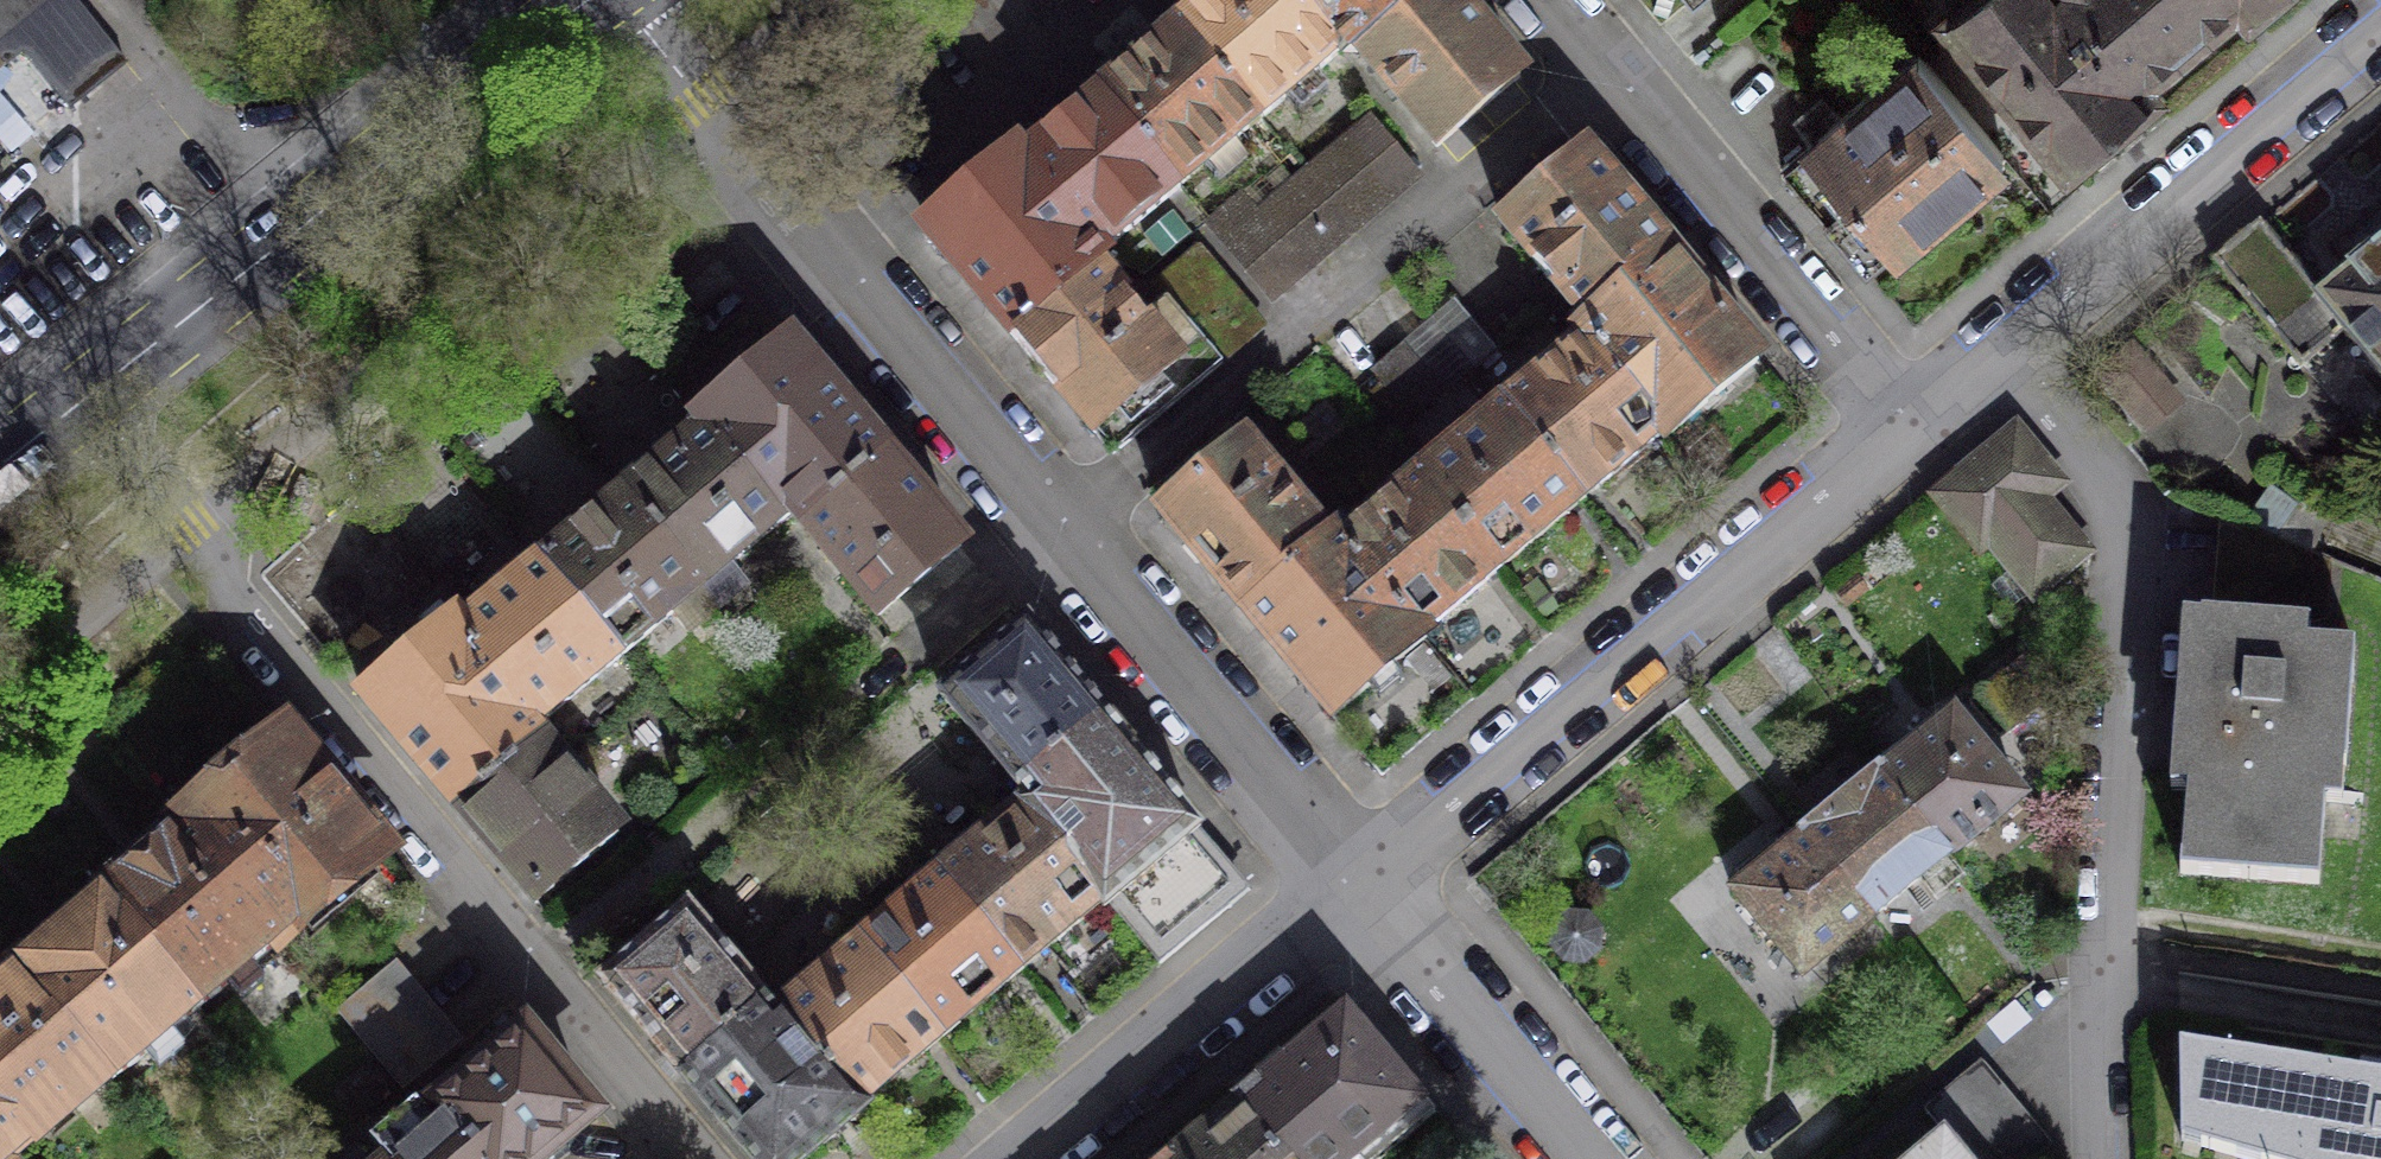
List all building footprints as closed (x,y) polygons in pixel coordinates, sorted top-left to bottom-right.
[(21,51),(68,109),(125,60),(77,0),(0,0),(0,58),(5,65),(21,51)] [(1180,22),(1261,117),(1342,48),(1301,0),(1205,0),(1180,22)] [(1342,48),(1349,55),(1356,49),(1414,0),(1301,0),(1342,48)] [(1455,0),(1414,0),(1356,49),(1437,145),(1520,77),(1455,0)] [(2150,93),(2072,0),(1971,0),(1951,16),(2070,159),(2080,151),(2088,150),(2097,146),(2104,138),(2107,128),(2150,93)] [(2258,9),(2250,0),(2072,0),(2150,93),(2152,91),(2141,78),(2174,51),(2179,57),(2207,34),(2202,28),(2225,9),(2238,25),(2258,9)] [(2258,9),(2259,8),(2256,3),(2260,0),(2250,0),(2258,9)] [(1180,22),(1098,91),(1179,186),(1261,117),(1180,22)] [(1865,271),(2004,155),(1919,53),(1838,121),(1822,103),(1803,119),(1814,140),(1780,169),(1865,271)] [(1098,91),(1017,160),(1097,254),(1179,186),(1098,91)] [(1416,175),(1370,120),(1307,174),(1354,227),(1416,175)] [(923,230),(1012,336),(1096,267),(1090,260),(1097,254),(1017,160),(1013,154),(923,230)] [(1583,321),(1667,251),(1586,156),(1505,225),(1583,321)] [(1302,273),(1354,227),(1307,174),(1256,217),(1302,273)] [(1237,194),(1206,219),(1271,298),(1302,273),(1256,217),(1237,194)] [(2322,292),(2262,221),(2213,262),(2301,365),(2342,331),(2380,377),(2380,242),(2322,292)] [(1582,332),(1666,435),(1667,435),(1758,359),(1667,251),(1583,321),(1589,327),(1582,332)] [(1206,262),(1140,318),(1096,267),(1012,336),(1111,454),(1221,362),(1212,352),(1253,317),(1206,262)] [(1501,403),(1581,499),(1666,435),(1582,332),(1501,403)] [(699,417),(703,422),(784,517),(791,511),(801,524),(884,455),(825,385),(789,342),(699,417)] [(1405,346),(1374,372),(1412,417),(1443,391),(1405,346)] [(1420,472),(1500,568),(1581,499),(1501,403),(1420,472)] [(703,422),(621,491),(702,587),(784,517),(703,422)] [(2062,485),(2018,429),(1933,495),(1979,552),(1989,544),(2033,598),(2092,552),(2048,496),(2062,485)] [(1161,514),(1242,609),(1325,540),(1244,444),(1161,514)] [(884,455),(801,524),(878,615),(959,545),(891,464),(884,455)] [(1338,540),(1418,637),(1500,568),(1420,472),(1338,540)] [(621,491),(540,559),(620,655),(702,587),(621,491)] [(2314,554),(2228,523),(2220,618),(2200,617),(2180,869),(2318,880),(2328,762),(2345,763),(2354,647),(2306,644),(2314,554)] [(1422,640),(1418,637),(1338,540),(1331,547),(1325,540),(1242,609),(1332,716),(1422,640)] [(540,559),(457,628),(537,724),(620,655),(540,559)] [(537,724),(457,628),(454,624),(363,698),(459,810),(541,741),(530,731),(537,724)] [(1019,787),(1102,718),(1027,627),(943,697),(1019,787)] [(2037,643),(1976,692),(2008,730),(2068,681),(2037,643)] [(1880,772),(1948,854),(2020,795),(1952,713),(1880,772)] [(1025,805),(1108,904),(1158,964),(1207,923),(1194,896),(1228,868),(1102,718),(1019,787),(1030,801),(1025,805)] [(179,823),(181,825),(278,939),(281,943),(386,855),(284,734),(179,823)] [(541,741),(459,810),(535,901),(617,832),(541,741)] [(1948,854),(1880,772),(1878,769),(1804,829),(1874,914),(1948,854)] [(942,874),(1021,969),(1100,904),(1104,908),(1108,904),(1025,805),(942,874)] [(181,825),(99,895),(197,1010),(279,941),(278,939),(181,825)] [(1874,914),(1804,829),(1729,890),(1799,975),(1874,914)] [(859,942),(939,1037),(1021,969),(942,874),(859,942)] [(99,895),(18,963),(108,1070),(115,1078),(197,1010),(99,895)] [(679,1074),(765,1003),(685,911),(604,984),(679,1074)] [(1566,916),(1553,926),(1551,943),(1564,959),(1582,960),(1595,950),(1596,927),(1587,915),(1566,916)] [(939,1037),(859,942),(778,1010),(862,1111),(866,1107),(861,1101),(939,1037)] [(0,979),(0,1108),(26,1139),(108,1070),(18,963),(0,979)] [(388,968),(337,1011),(404,1089),(455,1046),(388,968)] [(679,1074),(750,1158),(804,1158),(862,1111),(778,1010),(773,1013),(765,1003),(679,1074)] [(1281,1158),(1358,1158),(1423,1103),(1342,1009),(1233,1103),(1281,1158)] [(523,1035),(429,1113),(434,1119),(385,1158),(539,1158),(591,1116),(523,1035)] [(2218,1049),(2203,1144),(2255,1158),(2380,1158),(2380,1075),(2218,1049)] [(1980,1062),(1923,1109),(1942,1133),(1910,1158),(2029,1158),(2048,1144),(1980,1062)] [(1233,1103),(1164,1158),(1281,1158),(1233,1103)] [(0,1108),(0,1158),(2,1158),(26,1139),(0,1108)]
